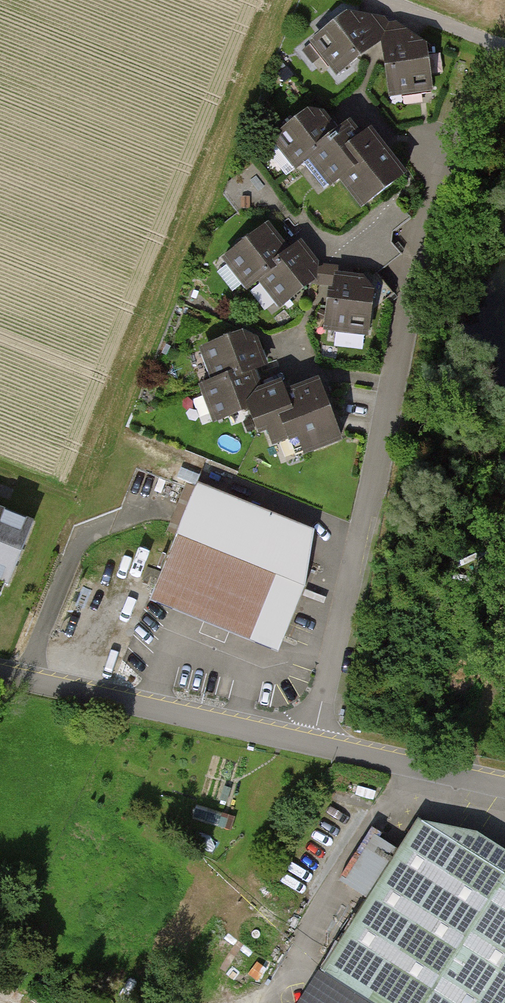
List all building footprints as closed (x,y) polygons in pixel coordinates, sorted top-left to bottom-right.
[(321,48),(345,77),(392,39),(375,18),(362,16),(321,48)] [(432,37),(392,39),(396,97),(436,94),(432,37)] [(321,113),(281,142),(300,169),(317,157),(340,140),(321,113)] [(360,125),(340,140),(317,157),(337,185),(350,176),(361,168),(355,160),(374,145),(360,125)] [(355,160),(361,168),(350,176),(372,206),(413,177),(385,138),(374,145),(355,160)] [(274,224),(231,257),(255,288),(267,279),(298,255),(274,224)] [(298,255),(267,279),(288,305),(332,271),(312,244),(298,255)] [(340,276),(334,329),(370,333),(376,281),(340,276)] [(346,441),(328,381),(293,392),(289,382),(264,389),(258,369),(270,365),(259,332),(210,347),(221,380),(209,384),(219,416),(259,404),(271,443),(298,434),(304,454),(346,441)] [(207,482),(159,595),(284,648),(310,586),(318,530),(207,482)] [(9,583),(35,521),(0,507),(0,579),(9,583)] [(497,867),(422,819),(323,973),(371,1002),(504,1002),(504,854),(497,867)] [(323,973),(318,969),(297,1002),(371,1002),(323,973)] [(22,991),(0,982),(0,1002),(17,1002),(22,991)]
